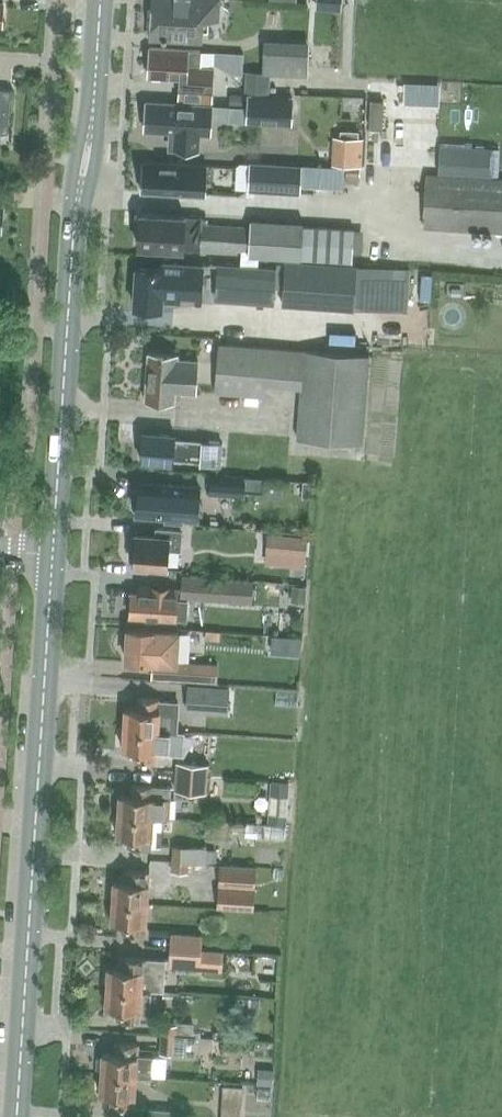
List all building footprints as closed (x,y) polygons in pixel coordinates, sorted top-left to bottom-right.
[(203,42),(204,19),(217,20),(219,0),(153,0),(151,38),(195,41),(203,42)] [(151,46),(148,78),(150,78),(150,77),(180,79),(179,98),(214,100),(216,65),(201,64),(202,49),(151,46)] [(248,91),(248,92),(269,93),(270,73),(307,74),(308,47),(263,46),(263,71),(247,70),(245,91),(248,91)] [(0,90),(0,134),(8,135),(10,91),(0,90)] [(269,93),(248,92),(247,106),(246,122),(292,125),(294,95),(269,93)] [(230,105),(243,106),(244,95),(230,94),(230,105)] [(243,106),(230,105),(213,104),(213,103),(146,98),(144,131),(169,133),(168,149),(200,151),(202,133),(211,134),(212,120),(246,122),(247,106),(243,106)] [(335,137),(333,164),(362,165),(363,138),(335,137)] [(440,148),(438,172),(497,176),(498,151),(440,148)] [(142,192),(197,196),(206,197),(208,164),(145,159),(142,192)] [(247,161),(247,169),(246,190),(301,193),(302,181),(303,165),(247,161)] [(303,165),(302,181),(317,182),(318,166),(303,165)] [(322,165),(321,176),(331,176),(332,166),(322,165)] [(429,177),(425,226),(501,232),(501,182),(429,177)] [(247,255),(300,258),(302,233),(302,225),(303,223),(249,219),(248,227),(243,227),(202,224),(202,217),(140,214),(138,246),(200,250),(200,248),(247,251),(247,255)] [(302,233),(300,258),(352,261),(354,228),(302,225),(302,233)] [(283,304),(354,309),(409,313),(412,268),(357,264),(286,260),(283,304)] [(137,268),(134,306),(161,308),(162,297),(173,298),(195,300),(200,300),(200,299),(203,264),(163,261),(162,269),(137,268)] [(217,265),(215,300),(274,304),(276,269),(217,265)] [(219,345),(216,392),(265,396),(266,384),(301,387),(299,411),(297,438),(323,440),(331,441),(362,443),(369,356),(304,351),(304,352),(219,345)] [(176,391),(197,392),(199,358),(178,357),(178,354),(151,352),(147,397),(175,400),(176,391)] [(174,460),(195,461),(202,462),(201,465),(221,466),(223,444),(175,440),(175,436),(144,434),(142,461),(174,463),(174,460)] [(269,462),(268,473),(285,474),(286,463),(269,462)] [(209,493),(245,496),(247,478),(210,476),(209,493)] [(134,492),(133,498),(132,505),(137,508),(136,515),(196,521),(200,489),(140,483),(139,489),(134,492)] [(130,553),(130,556),(133,559),(133,563),(168,566),(170,548),(180,549),(181,531),(182,529),(155,527),(155,531),(135,530),(134,546),(130,546),(130,553)] [(268,533),(266,551),(306,555),(308,536),(268,533)] [(183,589),(183,596),(189,596),(254,602),(254,596),(256,582),(195,577),(184,576),(184,580),(183,588),(183,589)] [(128,599),(127,615),(161,617),(174,618),(174,616),(187,617),(189,596),(183,596),(176,595),(177,587),(136,585),(136,592),(129,591),(128,599)] [(294,585),(294,599),(307,600),(308,585),(294,585)] [(152,679),(198,682),(211,683),(212,666),(179,664),(182,629),(126,625),(125,628),(123,661),(133,662),(153,663),(152,679)] [(206,630),(206,638),(220,639),(221,631),(206,630)] [(189,686),(187,711),(228,713),(229,688),(189,686)] [(123,708),(122,729),(158,731),(176,733),(178,702),(160,701),(160,699),(136,698),(135,709),(129,708),(123,708)] [(122,729),(121,750),(128,750),(133,750),(132,761),(156,762),(157,748),(169,748),(169,754),(182,755),(183,733),(176,733),(158,731),(122,729)] [(176,765),(176,775),(204,777),(205,766),(176,765)] [(204,777),(176,775),(175,791),(204,792),(204,777)] [(271,782),(271,795),(289,796),(289,783),(271,782)] [(118,796),(117,816),(161,818),(170,819),(172,787),(154,786),(131,785),(130,797),(118,796)] [(161,818),(117,816),(116,836),(128,837),(127,848),(150,849),(151,845),(159,846),(161,818)] [(174,847),(173,861),(188,863),(205,864),(206,849),(174,847)] [(188,863),(173,861),(172,871),(187,872),(188,863)] [(217,908),(253,910),(256,867),(220,865),(217,908)] [(274,868),(273,878),(283,878),(283,868),(274,868)] [(113,881),(112,901),(147,903),(149,882),(149,872),(126,871),(125,881),(113,881)] [(147,903),(112,901),(111,922),(122,923),(122,934),(145,935),(147,903)] [(171,934),(170,948),(202,950),(203,936),(171,934)] [(202,950),(170,948),(169,967),(222,970),(223,952),(202,950)] [(108,968),(106,988),(151,991),(163,991),(165,960),(120,957),(119,968),(108,968)] [(151,991),(106,988),(105,1007),(117,1008),(116,1019),(148,1022),(151,991)] [(260,1011),(260,998),(238,996),(237,1010),(260,1011)] [(160,1025),(159,1036),(192,1037),(192,1025),(175,1024),(175,1026),(160,1025)] [(192,1037),(159,1036),(159,1055),(194,1057),(195,1038),(192,1037)] [(103,1054),(101,1075),(137,1077),(137,1078),(148,1079),(149,1057),(138,1056),(139,1046),(115,1044),(115,1055),(103,1054)] [(259,1070),(258,1085),(273,1086),(274,1071),(259,1070)] [(137,1077),(101,1075),(100,1096),(112,1097),(112,1108),(135,1109),(137,1078),(137,1077)] [(224,1116),(242,1116),(243,1088),(225,1087),(224,1116)] [(258,1088),(257,1099),(270,1100),(271,1089),(258,1088)]
